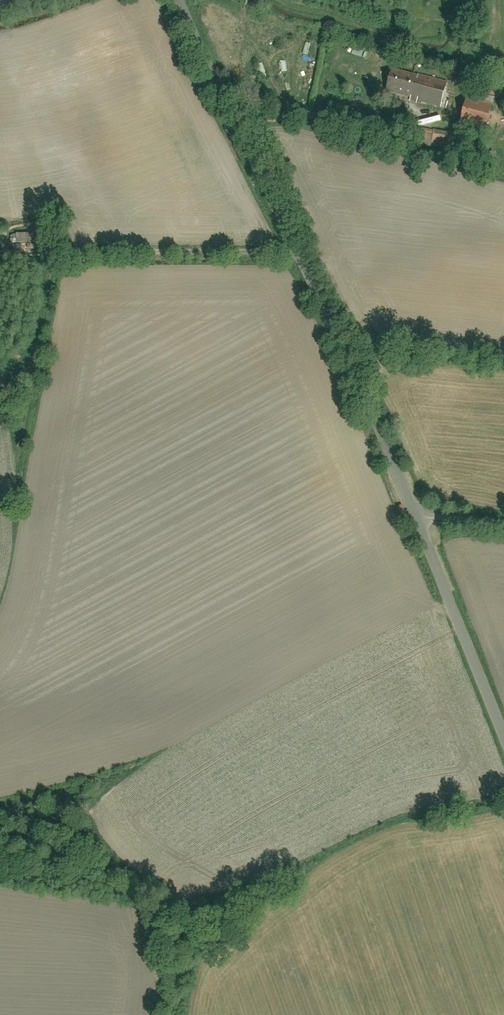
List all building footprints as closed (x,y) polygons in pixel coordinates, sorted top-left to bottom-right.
[(393,70),(387,92),(411,98),(410,100),(441,108),(448,82),(417,74),(417,76),(393,70)] [(469,103),(463,125),(489,131),(494,109),(469,103)] [(437,129),(434,144),(457,149),(460,134),(437,129)]
